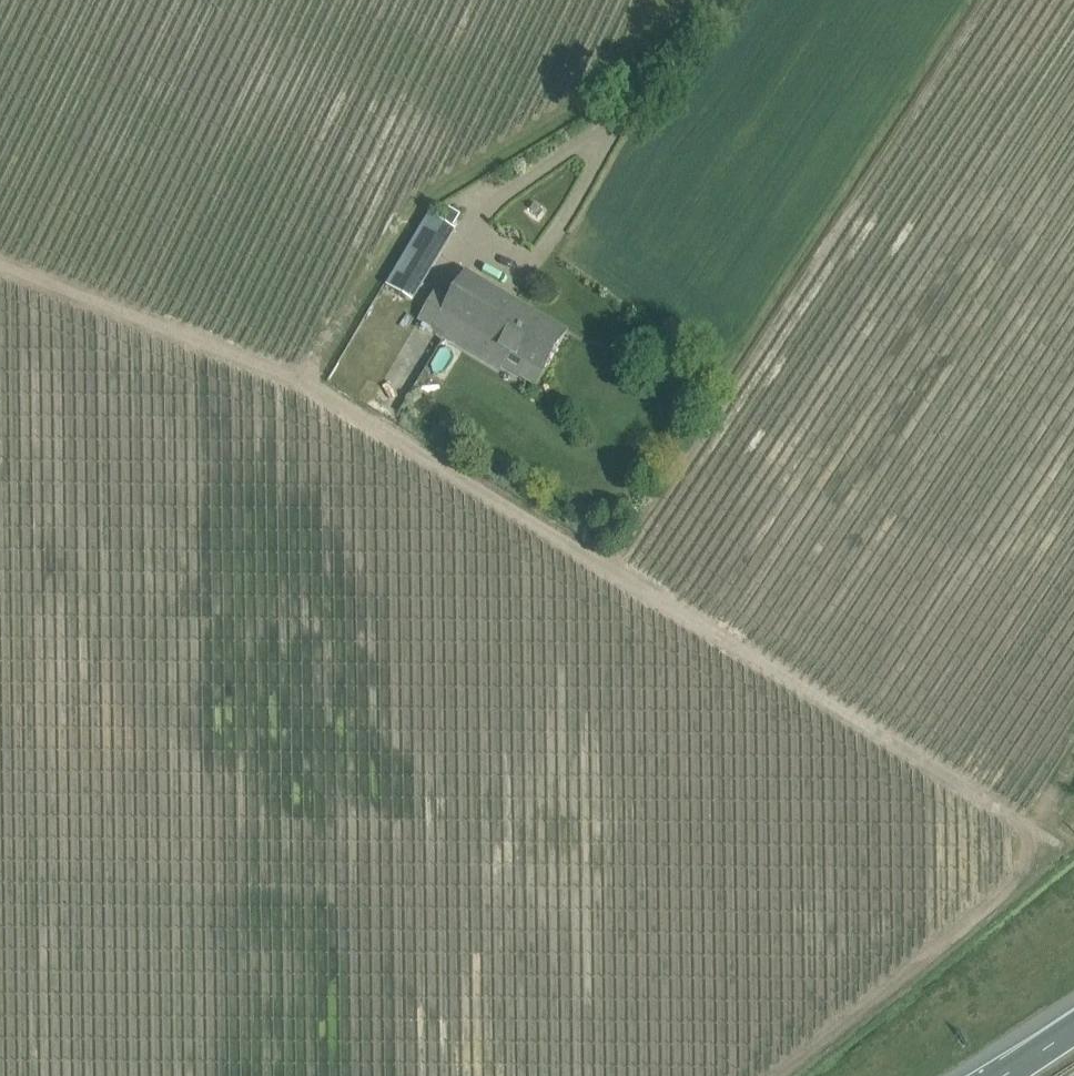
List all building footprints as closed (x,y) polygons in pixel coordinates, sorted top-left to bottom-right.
[(455,230),(452,228),(457,220),(445,213),(440,221),(429,214),(399,265),(391,277),(414,289),(420,278),(424,281),(455,230)] [(509,352),(543,372),(566,333),(466,274),(451,299),(437,291),(420,320),(500,368),(509,352)] [(401,366),(387,389),(404,400),(419,378),(401,366)]
